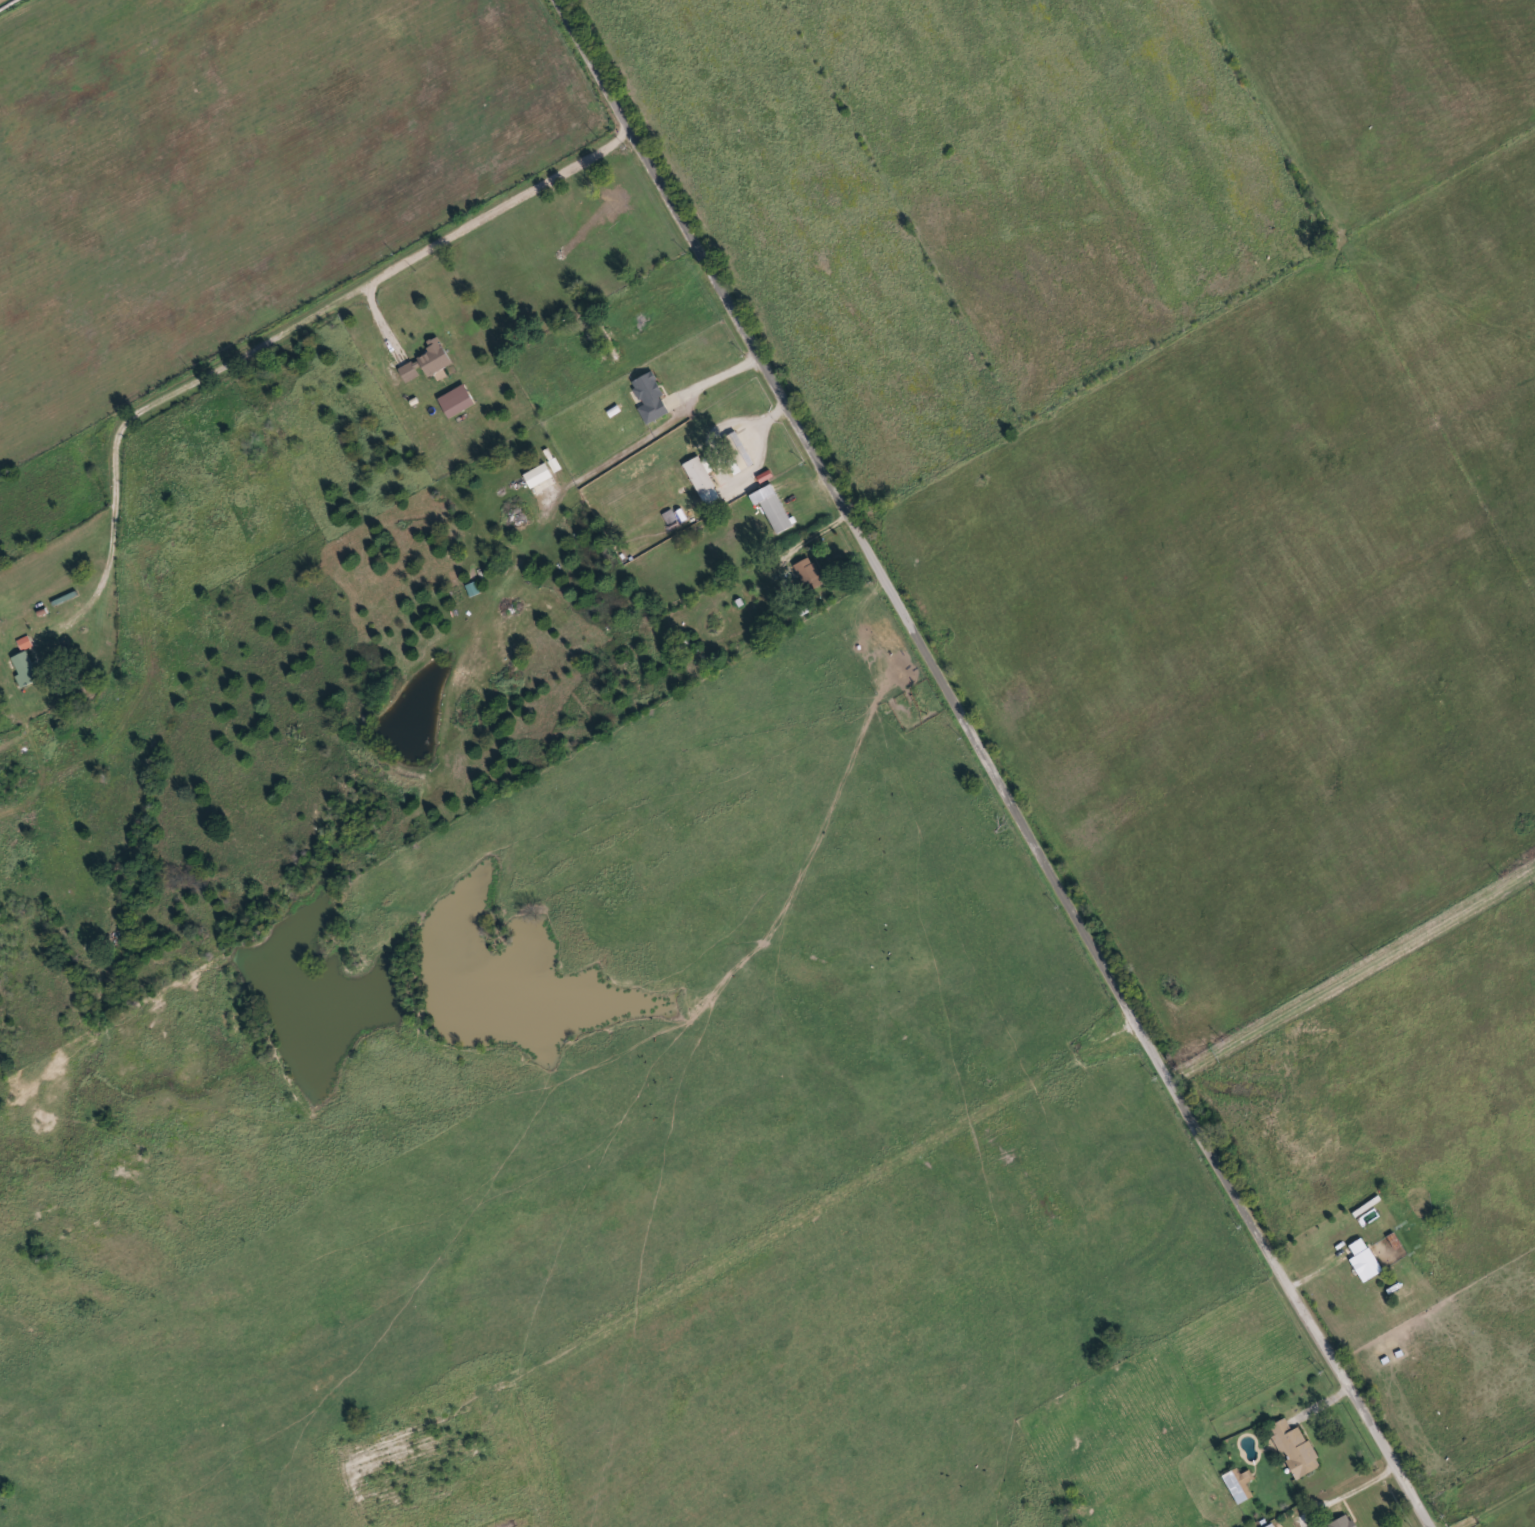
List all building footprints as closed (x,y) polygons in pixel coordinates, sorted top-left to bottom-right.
[(620,213),(612,198),(623,192),(631,207),(620,213)] [(407,384),(426,373),(430,379),(436,376),(439,383),(450,377),(446,369),(454,365),(439,337),(426,345),(431,353),(399,370),(407,384)] [(633,382),(644,407),(640,409),(647,425),(672,414),(654,373),(633,382)] [(451,420),(477,405),(465,385),(439,400),(451,420)] [(742,470),(724,437),(736,431),(754,463),(742,470)] [(716,487),(701,496),(684,465),(699,457),(716,487)] [(534,495),(557,484),(548,464),(525,475),(534,495)] [(781,535),(764,504),(758,507),(752,496),(774,484),(797,526),(781,535)] [(791,561),(808,552),(825,584),(808,593),(791,561)] [(34,646),(31,636),(18,641),(22,651),(34,646)] [(39,661),(46,676),(25,686),(11,657),(27,650),(33,663),(39,661)] [(1364,1284),(1348,1260),(1354,1256),(1348,1246),(1361,1237),(1383,1272),(1364,1284)] [(1267,1427),(1284,1418),(1290,1431),(1300,1425),(1322,1466),(1296,1480),(1267,1427)] [(1254,1497),(1238,1506),(1221,1476),(1236,1468),(1240,1474),(1249,1469),(1255,1479),(1247,1484),(1254,1497)] [(1348,1514),(1355,1526),(1327,1526),(1326,1525),(1348,1514)]
